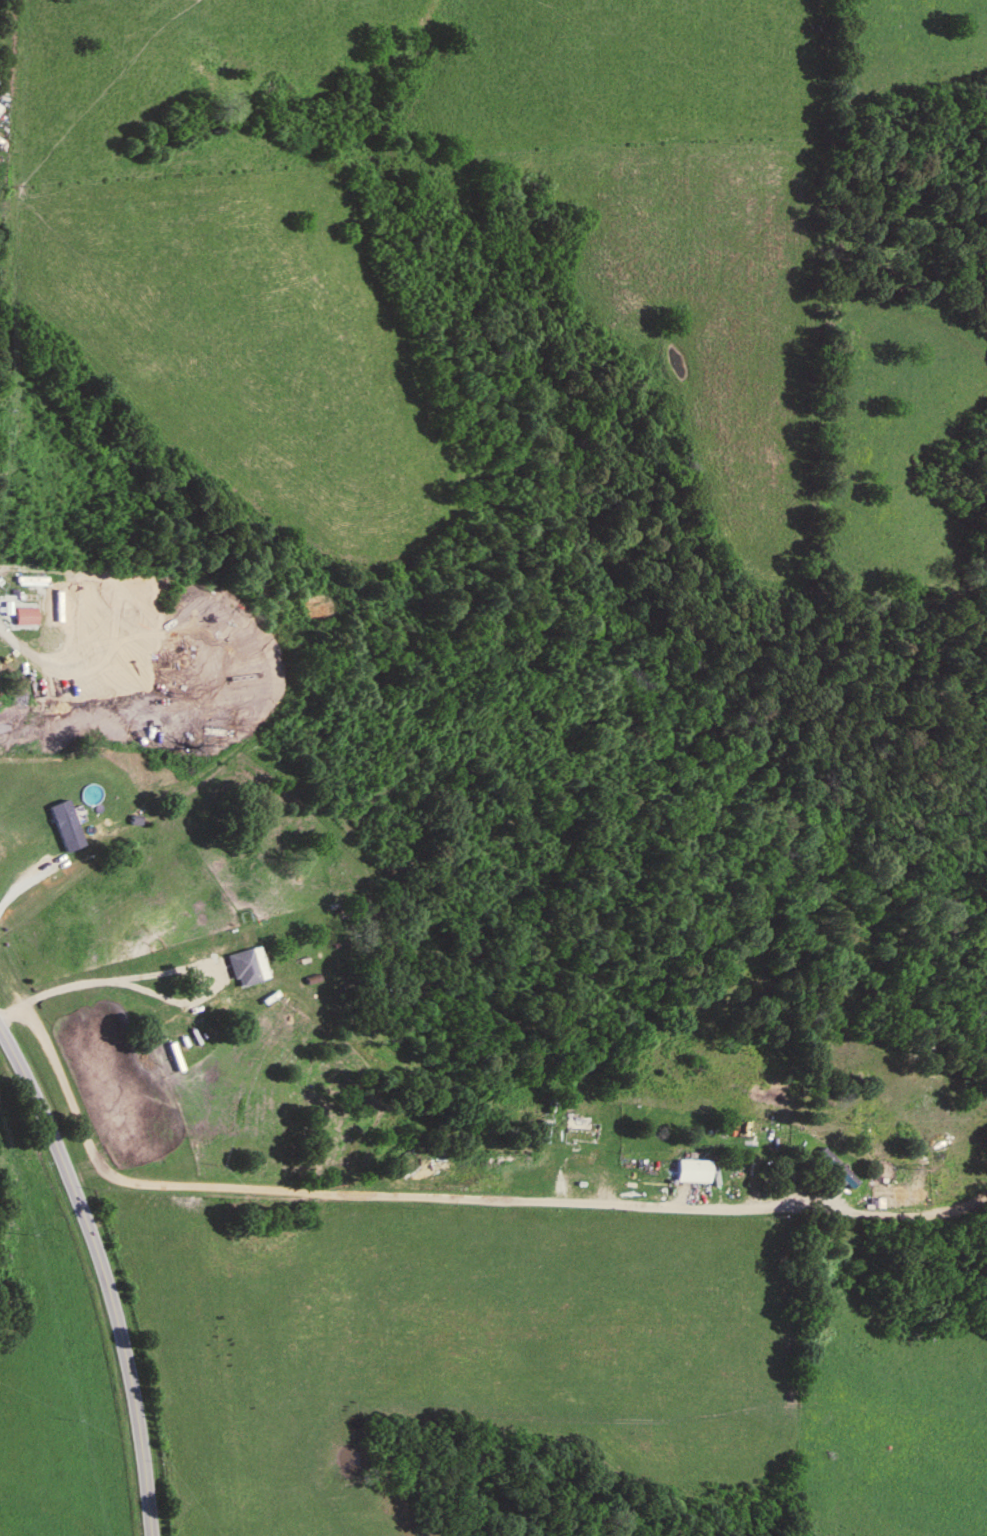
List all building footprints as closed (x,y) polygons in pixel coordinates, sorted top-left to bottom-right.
[(55,577),(44,577),(44,624),(55,624),(55,577)] [(32,614),(18,614),(18,625),(32,625),(32,614)] [(600,1123),(565,1123),(565,1148),(600,1148),(600,1123)] [(859,1185),(823,1149),(816,1156),(852,1192),(859,1185)] [(711,1186),(711,1156),(704,1156),(704,1163),(677,1163),(677,1186),(711,1186)]
